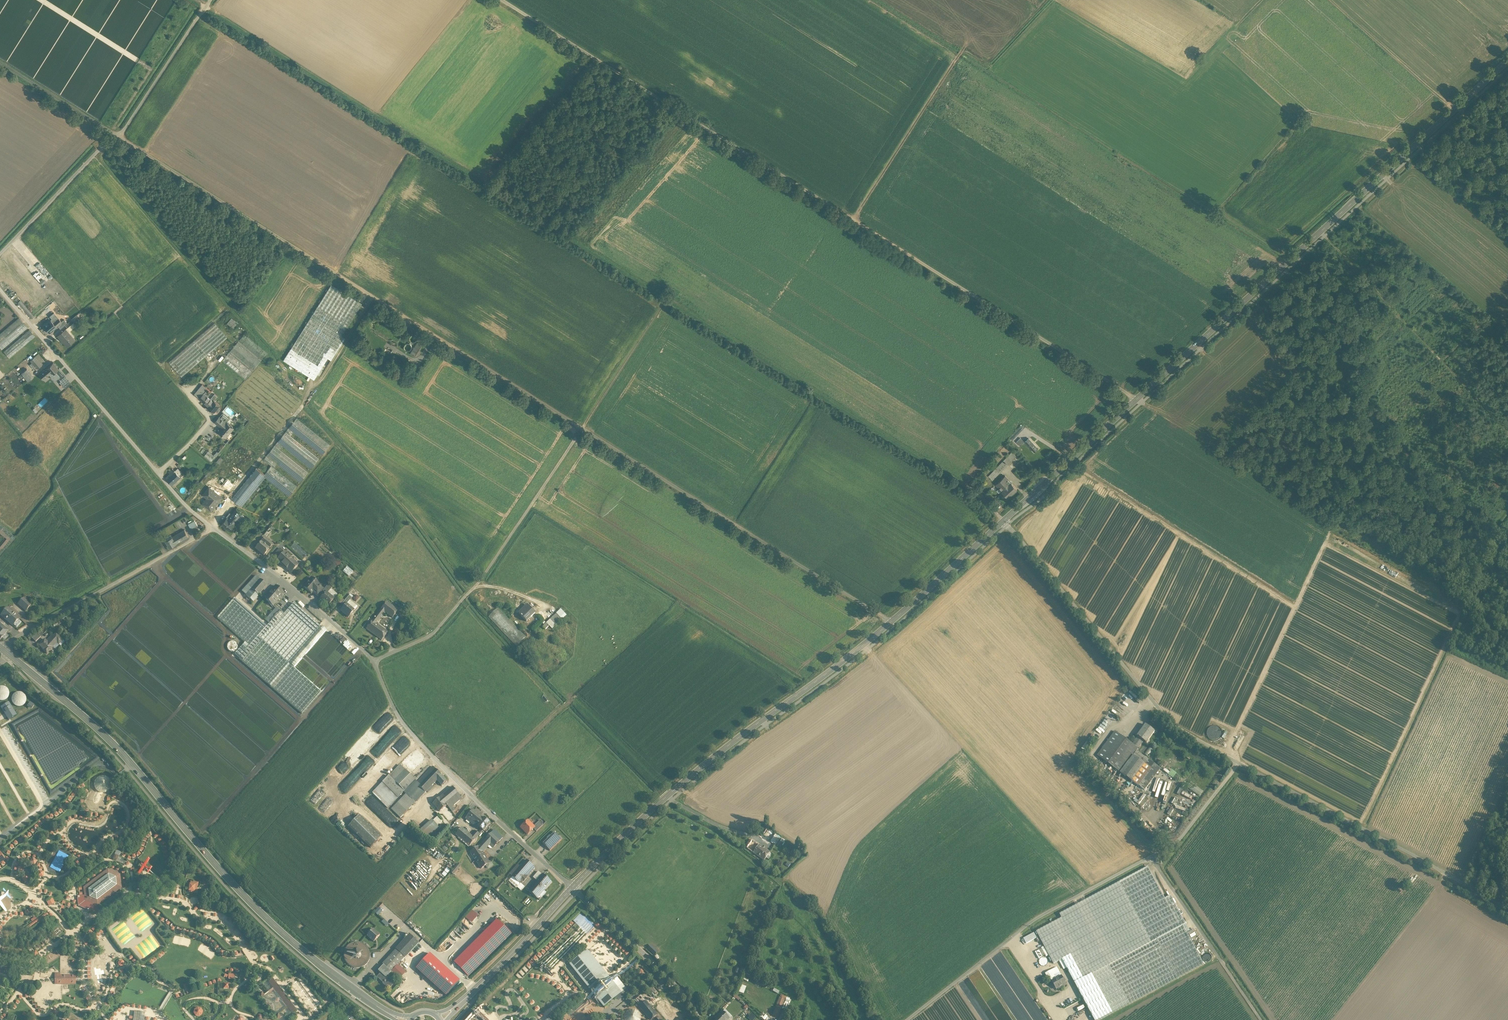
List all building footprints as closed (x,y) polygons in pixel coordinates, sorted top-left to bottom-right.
[(49,273),(39,283),(65,312),(75,303),(49,273)] [(10,288),(0,276),(0,284),(6,291),(10,288)] [(331,284),(283,360),(314,379),(328,358),(331,360),(345,338),(342,336),(362,303),(331,284)] [(34,316),(27,308),(24,310),(31,319),(34,316)] [(51,319),(56,326),(60,323),(61,321),(54,312),(50,316),(52,318),(51,319)] [(0,334),(0,347),(2,350),(28,328),(19,317),(0,334)] [(239,324),(232,318),(227,323),(234,329),(239,324)] [(56,326),(51,319),(43,326),(49,333),(56,326)] [(61,321),(60,323),(61,324),(58,326),(60,328),(67,323),(64,319),(61,321)] [(215,323),(169,362),(182,377),(227,337),(215,323)] [(29,329),(3,351),(9,358),(35,336),(29,329)] [(74,340),(65,329),(57,335),(58,336),(67,346),(75,340),(74,339),(74,340)] [(245,333),(211,374),(234,393),(268,353),(245,333)] [(418,342),(414,348),(413,347),(412,348),(413,349),(411,353),(415,356),(422,344),(418,342)] [(42,365),(34,357),(30,361),(32,363),(30,365),(33,368),(35,367),(37,369),(42,365)] [(59,369),(53,362),(46,368),(39,375),(43,380),(51,373),(52,374),(56,378),(62,374),(58,369),(59,369)] [(33,377),(27,369),(25,370),(24,370),(23,370),(22,369),(20,371),(28,381),(33,377)] [(62,386),(52,374),(51,373),(43,380),(54,393),(62,386)] [(208,388),(199,398),(208,406),(208,407),(214,412),(216,410),(217,412),(220,409),(218,408),(220,405),(214,400),(217,396),(214,394),(211,398),(207,395),(211,391),(208,389),(211,385),(208,383),(205,386),(208,388)] [(202,384),(194,394),(199,398),(208,388),(205,386),(202,384)] [(45,397),(38,403),(42,407),(48,400),(45,397)] [(223,426),(219,422),(222,419),(219,416),(215,422),(222,427),(223,426)] [(330,444),(297,417),(288,427),(322,454),(330,444)] [(222,427),(219,431),(226,437),(233,428),(233,427),(232,425),(230,423),(228,423),(227,422),(226,422),(223,426),(222,427)] [(319,458),(286,431),(278,441),(311,468),(319,458)] [(1015,443),(1019,448),(1025,442),(1020,438),(1015,443)] [(1038,448),(1030,440),(1027,443),(1034,451),(1038,448)] [(308,471),(275,445),(266,455),(300,482),(308,471)] [(215,456),(208,450),(204,455),(211,461),(215,456)] [(1012,451),(1004,460),(1005,462),(1006,463),(1006,462),(1008,464),(1016,455),(1012,451)] [(1004,460),(988,476),(993,480),(1008,464),(1006,462),(1006,463),(1005,462),(1004,460)] [(297,486),(271,465),(264,473),(265,474),(263,476),(265,477),(289,496),(297,486)] [(264,473),(257,467),(250,476),(258,482),(263,476),(265,474),(264,473)] [(176,473),(174,470),(174,471),(172,469),(169,472),(171,475),(167,479),(172,485),(175,482),(176,483),(177,482),(176,481),(180,477),(176,473)] [(211,469),(201,481),(203,483),(213,470),(211,469)] [(1005,475),(996,484),(1003,491),(1011,482),(1005,475)] [(258,482),(250,476),(232,499),(240,505),(258,482)] [(258,482),(240,505),(242,507),(265,477),(263,476),(258,482)] [(1011,482),(1003,491),(1008,496),(1017,488),(1011,482)] [(221,497),(209,487),(204,494),(208,498),(204,503),(211,510),(221,497)] [(236,509),(232,514),(230,512),(226,517),(227,517),(234,523),(242,513),(236,509)] [(234,523),(227,517),(222,524),(229,530),(234,523)] [(194,520),(188,524),(194,533),(200,530),(194,520)] [(270,527),(264,534),(267,536),(272,529),(270,527)] [(185,530),(172,537),(176,543),(189,536),(185,530)] [(172,537),(166,541),(170,547),(176,544),(176,543),(172,537)] [(267,540),(263,544),(261,542),(256,549),(264,555),(272,544),(267,540)] [(308,554),(295,543),(290,548),(303,559),(308,554)] [(284,552),(280,548),(273,556),(278,560),(284,552)] [(278,560),(277,560),(284,567),(291,559),(292,558),(290,557),(284,552),(278,560)] [(180,570),(167,558),(162,563),(175,576),(180,570)] [(294,562),(291,559),(284,567),(291,572),(298,565),(294,561),(294,562)] [(347,566),(342,571),(349,576),(353,571),(347,566)] [(311,578),(304,587),(311,593),(313,592),(318,585),(319,584),(311,578)] [(260,579),(251,589),(258,595),(267,585),(260,579)] [(318,585),(313,592),(318,596),(322,591),(324,589),(318,585)] [(324,589),(322,591),(325,594),(326,592),(327,594),(332,588),(328,585),(324,589)] [(276,586),(265,599),(275,608),(277,607),(274,604),(280,597),(279,597),(283,592),(276,586)] [(258,595),(251,589),(246,595),(253,601),(258,595)] [(327,594),(326,592),(325,594),(320,599),(328,605),(333,599),(327,594)] [(31,604),(23,598),(18,604),(26,610),(31,604)] [(346,599),(341,605),(344,607),(346,604),(347,604),(349,601),(346,599)] [(400,608),(389,599),(387,602),(398,610),(400,608)] [(357,607),(350,600),(349,601),(347,604),(346,604),(344,607),(341,611),(348,617),(357,607)] [(398,610),(387,602),(381,609),(385,612),(386,613),(393,618),(398,610)] [(302,713),(353,655),(294,603),(284,614),(281,611),(270,623),(245,650),(241,646),(234,654),(302,713)] [(535,613),(527,605),(519,613),(522,616),(521,616),(522,617),(527,621),(535,613)] [(277,607),(275,608),(266,619),(270,623),(281,611),(277,607)] [(19,618),(7,608),(1,615),(13,625),(14,624),(17,627),(21,622),(18,619),(19,618)] [(526,637),(498,608),(488,617),(517,647),(526,637)] [(381,609),(373,621),(376,623),(377,622),(383,615),(385,612),(381,609)] [(557,613),(550,620),(553,622),(559,616),(557,613)] [(376,623),(373,621),(367,629),(375,635),(381,626),(378,625),(376,623)] [(388,632),(381,626),(375,635),(382,640),(388,632)] [(3,636),(8,630),(5,627),(0,633),(0,639),(3,636)] [(37,633),(30,637),(36,641),(41,636),(37,633)] [(56,633),(48,642),(45,639),(39,645),(44,649),(43,650),(47,653),(53,647),(53,646),(57,642),(59,644),(63,640),(56,633)] [(236,650),(237,641),(228,641),(228,649),(236,650)] [(1158,725),(1151,718),(1146,725),(1154,731),(1158,725)] [(1146,725),(1137,737),(1138,737),(1132,744),(1139,749),(1144,741),(1146,743),(1155,731),(1154,731),(1146,725)] [(1210,727),(1208,729),(1207,732),(1207,735),(1208,737),(1210,740),(1212,741),(1215,741),(1218,740),(1220,739),(1222,736),(1222,733),(1222,731),(1220,728),(1218,726),(1215,726),(1212,726),(1210,727)] [(1132,744),(1115,731),(1097,756),(1121,773),(1137,751),(1139,749),(1132,744)] [(1137,751),(1121,773),(1133,782),(1149,760),(1137,751)] [(1149,760),(1133,782),(1145,790),(1161,768),(1149,760)] [(400,765),(384,781),(389,786),(395,780),(391,776),(401,766),(400,765)] [(415,780),(401,766),(391,776),(395,780),(389,786),(399,796),(404,791),(415,780)] [(418,782),(416,783),(418,785),(435,768),(433,766),(418,782)] [(435,768),(418,785),(423,789),(425,792),(434,783),(442,775),(435,768)] [(1165,768),(1163,770),(1173,778),(1177,773),(1172,769),(1170,772),(1165,768)] [(101,795),(112,786),(104,774),(92,783),(101,795)] [(442,775),(434,783),(437,785),(439,783),(442,785),(446,781),(442,775)] [(415,780),(404,791),(406,793),(416,783),(418,782),(415,779),(415,780)] [(384,781),(372,792),(388,807),(399,796),(389,786),(384,781)] [(1165,793),(1166,790),(1169,791),(1172,784),(1167,782),(1162,792),(1165,793)] [(1191,782),(1187,788),(1200,796),(1204,790),(1191,782)] [(416,783),(406,793),(413,799),(423,789),(418,785),(416,783)] [(452,786),(440,797),(447,804),(447,805),(450,808),(452,806),(462,798),(452,786)] [(423,789),(413,799),(415,802),(425,792),(423,789)] [(105,806),(99,792),(86,797),(91,811),(105,806)] [(406,793),(398,802),(407,811),(415,802),(413,799),(406,793)] [(440,797),(433,803),(440,811),(447,805),(447,804),(440,797)] [(407,811),(398,802),(391,808),(400,817),(407,811)] [(483,817),(473,809),(466,818),(476,826),(477,827),(479,826),(477,825),(483,817)] [(381,837),(360,815),(349,826),(371,847),(381,837)] [(438,816),(433,820),(437,825),(442,821),(438,816)] [(490,823),(483,817),(477,825),(479,826),(483,829),(484,830),(490,823)] [(432,819),(416,833),(424,839),(438,827),(437,825),(433,820),(432,819)] [(534,826),(528,820),(521,827),(528,834),(534,828),(535,827),(534,826)] [(539,821),(534,826),(535,827),(534,828),(536,831),(543,825),(539,821)] [(477,827),(476,826),(470,834),(476,838),(483,829),(479,826),(477,827)] [(470,834),(462,827),(456,834),(470,845),(476,838),(470,834)] [(775,835),(767,829),(762,836),(771,842),(775,835)] [(503,837),(496,831),(493,834),(499,840),(503,837)] [(554,832),(543,843),(550,850),(562,839),(554,832)] [(491,833),(485,839),(490,843),(493,847),(499,840),(493,834),(491,833)] [(775,835),(771,842),(777,846),(782,839),(775,835)] [(485,839),(479,846),(483,851),(490,843),(485,839)] [(760,845),(752,840),(747,848),(754,853),(760,845)] [(769,852),(760,845),(754,853),(764,860),(769,852)] [(479,846),(470,852),(476,860),(485,854),(483,851),(479,846)] [(48,868),(47,871),(56,875),(57,873),(59,873),(61,871),(64,872),(66,868),(67,864),(67,863),(68,860),(71,855),(71,853),(61,848),(59,847),(56,854),(52,854),(48,862),(48,864),(50,865),(48,868)] [(485,854),(476,860),(481,868),(490,862),(485,854)] [(116,861),(124,864),(126,860),(118,856),(116,861)] [(31,860),(37,878),(44,875),(37,857),(31,860)] [(144,868),(147,871),(150,865),(147,863),(149,861),(147,859),(137,873),(139,875),(144,868)] [(520,866),(517,870),(525,877),(535,867),(527,859),(520,866)] [(450,871),(454,874),(462,865),(458,862),(450,871)] [(518,864),(510,873),(512,875),(517,870),(520,866),(518,864)] [(1165,898),(1148,866),(1119,881),(1120,882),(1152,942),(1186,924),(1170,895),(1165,898)] [(106,870),(104,867),(100,869),(99,869),(97,870),(97,871),(98,871),(94,874),(94,873),(93,873),(91,874),(91,875),(92,876),(88,879),(88,878),(87,878),(85,879),(85,880),(86,880),(83,883),(83,884),(85,886),(83,887),(84,896),(85,901),(98,906),(99,905),(101,908),(102,908),(105,905),(105,906),(106,906),(108,905),(108,904),(107,904),(111,901),(111,902),(112,902),(114,901),(114,900),(113,899),(117,896),(117,897),(118,897),(120,896),(120,895),(119,895),(122,892),(122,891),(121,889),(122,888),(120,874),(108,869),(106,870)] [(525,877),(517,870),(512,875),(512,876),(510,878),(510,879),(512,880),(512,881),(513,882),(514,882),(518,885),(520,883),(521,883),(525,877)] [(551,881),(543,874),(537,881),(542,885),(542,886),(545,888),(551,881)] [(188,892),(193,893),(193,890),(197,891),(198,882),(190,881),(188,892)] [(542,885),(537,881),(529,890),(537,897),(545,888),(542,886),(542,885)] [(1120,882),(1060,914),(1062,918),(1037,932),(1054,964),(1062,959),(1071,954),(1084,978),(1129,954),(1152,942),(1120,882)] [(85,901),(84,896),(77,896),(78,906),(98,915),(98,906),(85,901)] [(46,901),(49,906),(55,903),(53,898),(46,901)] [(379,915),(383,911),(378,907),(374,912),(379,915)] [(472,909),(465,917),(472,923),(478,915),(472,909)] [(581,912),(574,919),(579,923),(583,919),(583,918),(585,916),(581,912)] [(24,928),(26,931),(48,915),(47,913),(24,928)] [(498,919),(454,962),(468,976),(512,934),(498,919)] [(380,935),(370,926),(366,931),(369,934),(367,936),(374,942),(380,935)] [(451,934),(457,940),(464,932),(458,926),(451,934)] [(1187,932),(1161,946),(1178,978),(1204,964),(1187,932)] [(608,933),(606,936),(619,946),(621,943),(608,933)] [(410,934),(396,949),(397,950),(405,957),(405,958),(419,943),(410,934)] [(622,944),(619,946),(626,955),(629,953),(622,944)] [(1161,946),(1132,961),(1150,994),(1178,979),(1178,978),(1161,946)] [(588,950),(587,949),(569,964),(590,989),(604,1007),(616,997),(622,993),(613,981),(608,975),(588,950)] [(357,950),(356,950),(356,951),(355,951),(354,952),(350,950),(349,954),(352,955),(353,956),(353,957),(353,958),(354,958),(354,959),(355,959),(356,960),(357,960),(359,960),(360,959),(361,958),(362,957),(362,955),(362,954),(361,953),(361,951),(360,951),(358,950),(357,950)] [(397,950),(384,965),(385,966),(391,972),(392,972),(405,958),(405,957),(397,950)] [(460,981),(430,953),(416,968),(446,995),(460,981)] [(1084,978),(1071,954),(1062,959),(1075,983),(1081,980),(1084,978)] [(1084,978),(1081,980),(1085,987),(1103,977),(1112,972),(1122,967),(1132,961),(1129,954),(1084,978)] [(1132,961),(1122,967),(1140,999),(1150,994),(1132,961)] [(391,972),(385,966),(379,972),(381,974),(378,978),(389,988),(393,984),(386,978),(391,972)] [(1140,999),(1122,967),(1112,972),(1130,1005),(1140,999)] [(1067,985),(1058,969),(1054,972),(1055,974),(1054,975),(1056,979),(1052,981),(1052,982),(1056,989),(1062,986),(1063,987),(1067,985)] [(1051,970),(1045,974),(1049,980),(1051,979),(1052,981),(1056,979),(1054,975),(1051,970)] [(1130,1005),(1112,972),(1103,977),(1120,1010),(1130,1005)] [(60,973),(55,973),(55,985),(76,984),(76,974),(60,975),(60,973)] [(618,977),(613,981),(622,993),(616,997),(618,1001),(629,992),(618,977)] [(1120,1010),(1103,977),(1091,983),(1109,1016),(1120,1010)] [(296,1011),(272,979),(268,982),(292,1014),(296,1011)] [(1091,983),(1085,987),(1080,989),(1084,996),(1084,997),(1092,1013),(1096,1019),(1102,1019),(1109,1016),(1091,983)] [(738,991),(744,993),(747,986),(741,984),(738,991)] [(779,997),(772,1015),(778,1017),(785,999),(779,997)] [(1092,1013),(1084,997),(1081,998),(1090,1014),(1092,1013)] [(650,1005),(642,1011),(650,1019),(651,1019),(658,1015),(650,1005)] [(201,1008),(197,1007),(194,1009),(193,1013),(195,1016),(199,1017),(202,1015),(203,1011),(201,1008)] [(134,1011),(133,1019),(144,1019),(145,1013),(134,1011)] [(723,1012),(715,1019),(716,1019),(727,1019),(729,1018),(723,1012)]
